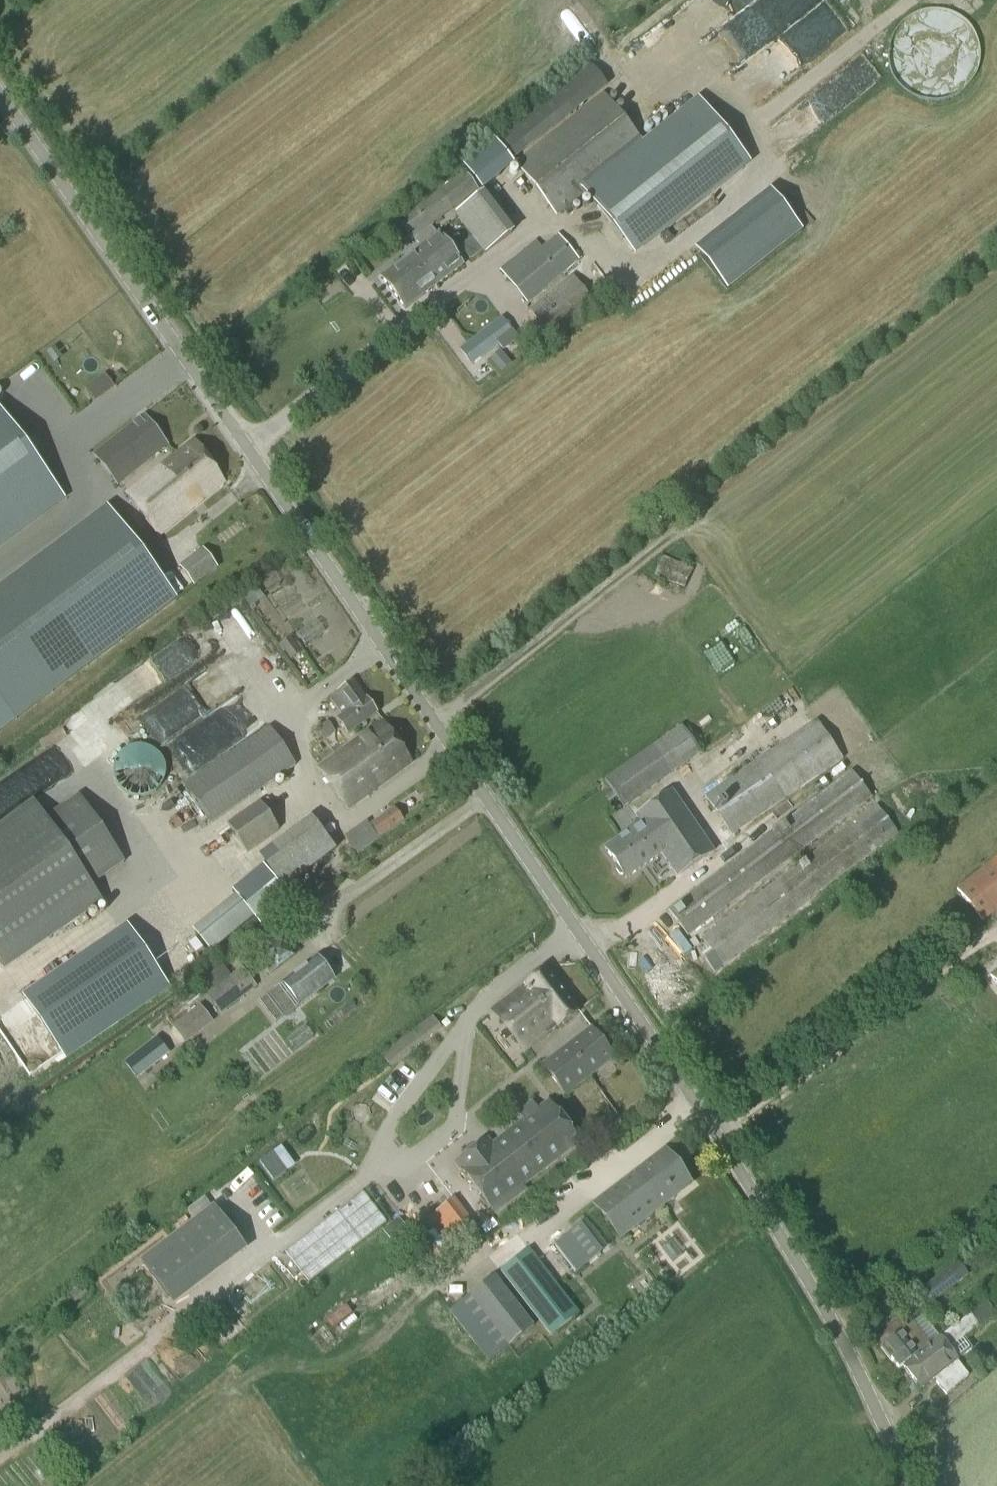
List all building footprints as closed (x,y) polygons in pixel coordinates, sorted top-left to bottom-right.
[(511,163),(585,104),(608,85),(590,63),(494,141),(511,163)] [(604,95),(516,166),(557,216),(585,193),(635,256),(751,164),(698,97),(641,142),(604,95)] [(491,138),(458,164),(465,173),(478,190),(511,163),(494,141),(491,138)] [(437,236),(430,227),(479,191),(478,190),(465,173),(399,223),(413,241),(414,239),(421,248),(381,278),(406,310),(463,267),(439,235),(437,236)] [(580,259),(558,234),(542,248),(536,240),(500,270),(528,303),(580,259)] [(551,339),(596,305),(575,277),(530,311),(551,339)] [(501,318),(460,349),(471,364),(496,344),(502,351),(518,339),(512,332),(501,318)] [(489,361),(500,373),(510,364),(499,351),(489,361)] [(104,374),(86,387),(95,400),(114,387),(104,374)] [(63,498),(0,412),(0,543),(63,498)] [(118,485),(168,446),(145,416),(95,455),(118,485)] [(159,537),(227,483),(196,441),(127,495),(159,537)] [(175,589),(113,513),(88,533),(86,530),(22,583),(47,614),(10,644),(49,693),(175,589)] [(195,586),(217,569),(203,550),(180,567),(195,586)] [(684,590),(693,570),(664,557),(655,577),(684,590)] [(289,637),(277,646),(283,653),(284,653),(295,645),(289,637)] [(366,699),(353,682),(338,693),(339,694),(330,700),(342,716),(338,720),(349,735),(377,713),(366,698),(366,699)] [(732,835),(843,760),(817,721),(705,796),(732,835)] [(326,722),(317,729),(324,739),(334,732),(326,722)] [(348,809),(413,762),(384,722),(319,769),(348,809)] [(625,807),(702,755),(683,727),(606,779),(625,807)] [(212,823),(296,766),(270,728),(186,785),(212,823)] [(136,797),(140,798),(144,797),(147,796),(151,795),(154,793),(157,791),(160,788),(162,785),(164,782),(165,778),(166,775),(166,771),(166,767),(165,763),(163,760),(161,757),(159,754),(156,751),(153,749),(150,747),(146,746),(143,745),(139,745),(135,745),(132,746),(128,748),(125,749),(122,752),(119,754),(117,757),(115,761),(114,764),(113,768),(113,772),(113,776),(114,779),(116,783),(117,786),(120,789),(122,792),(126,794),(129,795),(132,797),(136,797)] [(688,936),(872,799),(852,773),(668,910),(688,936)] [(678,877),(714,852),(673,792),(637,816),(642,824),(606,849),(626,879),(663,854),(678,877)] [(109,840),(79,796),(45,819),(36,805),(0,829),(0,962),(3,966),(100,900),(91,886),(124,863),(109,840)] [(247,853),(279,831),(260,803),(228,824),(247,853)] [(715,973),(898,834),(877,806),(703,939),(713,952),(704,959),(715,973)] [(385,834),(375,820),(368,825),(366,822),(345,837),(357,854),(385,834)] [(335,850),(316,824),(264,862),(283,888),(335,850)] [(957,890),(983,923),(996,911),(996,858),(957,890)] [(211,954),(254,919),(235,895),(193,931),(211,954)] [(271,974),(300,951),(280,926),(250,949),(271,974)] [(317,957),(276,988),(293,1009),(299,1004),(300,1005),(334,980),(317,957)] [(223,965),(203,980),(212,992),(208,995),(221,1012),(256,986),(243,969),(232,977),(223,965)] [(559,1028),(580,1012),(546,969),(526,985),(527,986),(494,1010),(526,1052),(558,1027),(559,1028)] [(185,1040),(211,1020),(200,1005),(174,1025),(185,1040)] [(592,1028),(548,1061),(543,1065),(566,1095),(615,1058),(592,1028)] [(157,1039),(126,1063),(137,1077),(168,1053),(157,1039)] [(549,1103),(540,1109),(532,1099),(518,1110),(526,1121),(492,1147),(487,1141),(458,1164),(496,1212),(525,1190),(522,1186),(579,1142),(549,1103)] [(621,1238),(626,1234),(691,1184),(665,1150),(595,1204),(621,1238)] [(273,1153),(260,1163),(274,1182),(287,1172),(273,1153)] [(452,1246),(476,1228),(454,1198),(429,1217),(452,1246)] [(215,1207),(141,1262),(166,1295),(240,1240),(215,1207)] [(575,1273),(606,1249),(586,1222),(555,1246),(575,1273)] [(551,1336),(580,1314),(530,1249),(501,1271),(551,1336)] [(958,1263),(916,1294),(926,1307),(968,1275),(958,1263)] [(535,1326),(495,1276),(450,1311),(490,1362),(535,1326)] [(947,1395),(970,1377),(950,1351),(980,1327),(979,1325),(990,1317),(981,1305),(970,1313),(939,1338),(930,1345),(904,1367),(922,1389),(925,1387),(924,1386),(934,1378),(947,1395)] [(939,1338),(922,1316),(905,1330),(898,1321),(877,1334),(883,1345),(881,1348),(899,1371),(904,1367),(930,1345),(939,1338)]
